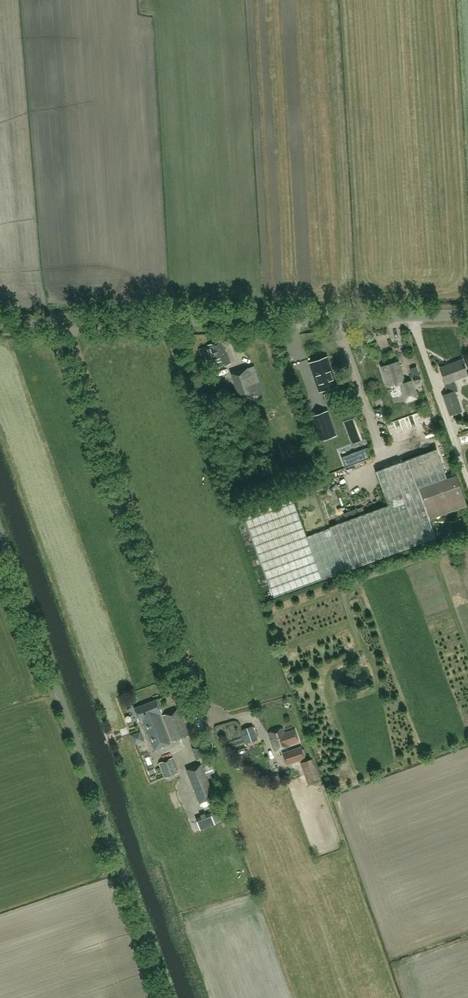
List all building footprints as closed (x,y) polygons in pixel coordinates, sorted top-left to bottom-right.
[(199,350),(204,364),(213,361),(216,369),(231,363),(222,340),(208,346),(208,347),(199,350)] [(337,385),(327,357),(310,363),(320,391),(337,385)] [(462,411),(455,391),(457,391),(453,381),(467,376),(462,361),(440,368),(445,384),(449,394),(442,396),(450,416),(462,411)] [(405,383),(398,362),(381,367),(387,387),(400,383),(404,397),(414,394),(410,381),(405,383)] [(252,366),(234,373),(238,386),(235,387),(241,403),(263,395),(252,366)] [(320,440),(335,435),(327,412),(312,417),(320,440)] [(455,431),(457,439),(467,437),(467,429),(455,431)] [(369,456),(365,447),(341,456),(345,465),(369,456)] [(388,506),(330,528),(306,537),(290,495),(243,512),(274,597),(346,571),(436,538),(430,520),(467,507),(456,475),(446,479),(436,450),(376,472),(388,506)] [(355,592),(345,596),(350,608),(359,604),(355,592)] [(156,700),(134,709),(138,721),(142,720),(154,751),(170,744),(158,714),(161,713),(156,700)] [(179,710),(163,716),(173,742),(189,736),(180,714),(185,712),(184,710),(181,709),(179,710)] [(253,727),(241,731),(246,744),(257,741),(253,727)] [(282,728),(269,733),(275,751),(289,747),(288,746),(299,742),(295,730),(284,734),(282,728)] [(131,743),(139,743),(138,732),(130,733),(131,743)] [(214,797),(206,776),(214,772),(208,756),(206,757),(201,745),(192,748),(197,760),(199,759),(201,764),(186,770),(199,803),(214,797)] [(286,765),(304,759),(300,748),(282,754),(286,765)] [(173,758),(159,763),(165,778),(178,773),(173,758)] [(320,779),(313,759),(300,763),(308,783),(320,779)] [(154,767),(147,770),(150,776),(156,773),(154,767)] [(278,773),(266,777),(268,781),(279,778),(278,773)]
